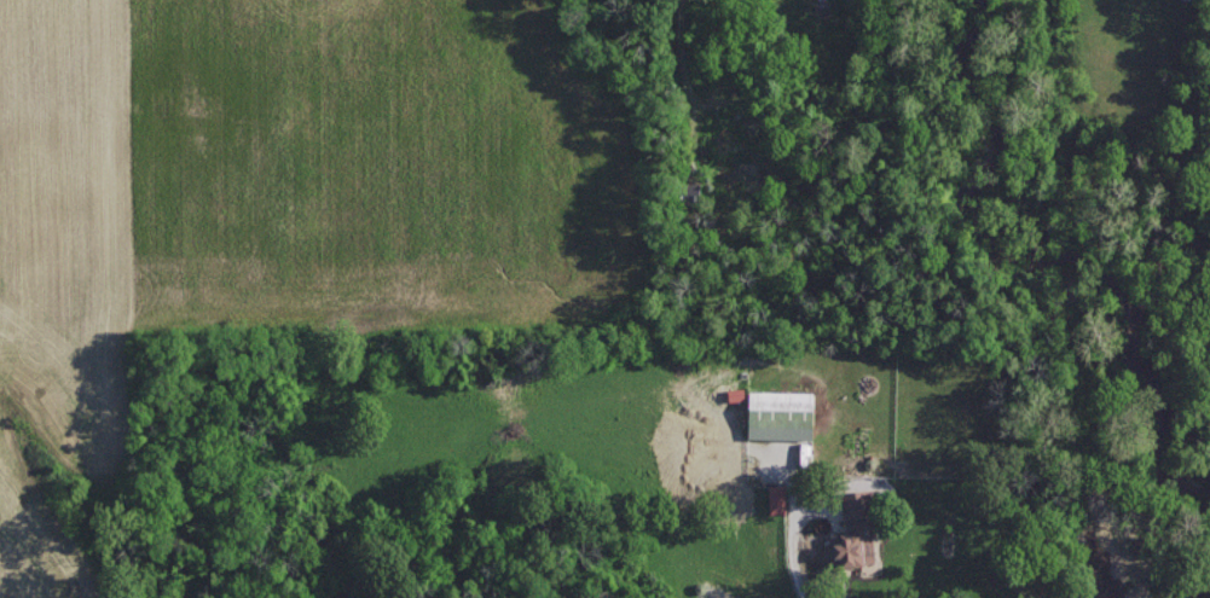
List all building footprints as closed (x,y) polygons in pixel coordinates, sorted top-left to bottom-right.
[(749,437),(813,438),(814,391),(750,390),(749,437)] [(786,484),(769,484),(770,512),(786,512),(786,484)] [(876,563),(870,488),(841,491),(843,518),(849,518),(850,532),(833,534),(836,566),(876,563)]
